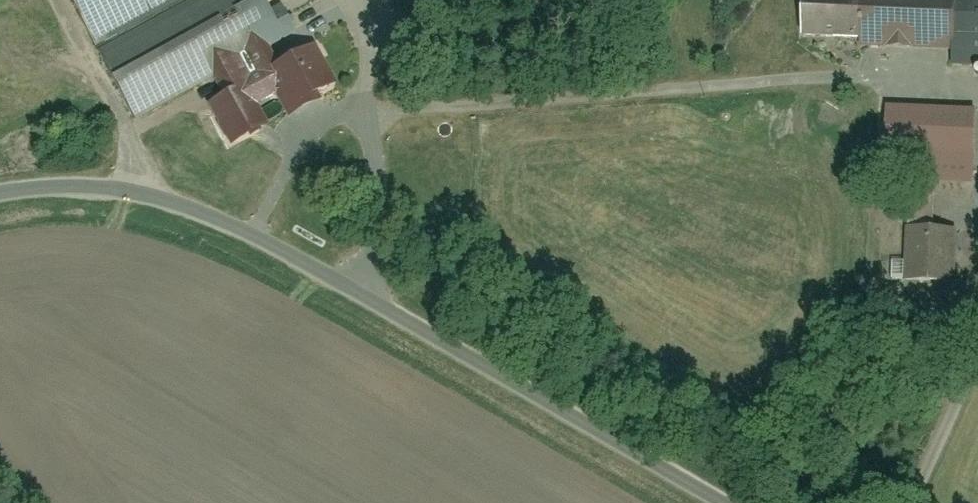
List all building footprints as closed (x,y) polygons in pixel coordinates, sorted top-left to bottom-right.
[(135,122),(296,35),(281,7),(267,15),(259,0),(69,0),(135,122)] [(787,40),(862,42),(862,54),(950,56),(950,65),(977,65),(977,0),(788,0),(787,40)] [(315,46),(261,70),(279,110),(332,86),(315,46)] [(252,67),(205,91),(224,127),(271,103),(252,67)] [(965,120),(888,119),(887,174),(964,176),(965,120)] [(937,221),(937,200),(910,200),(910,220),(937,221)] [(950,222),(910,223),(911,274),(951,273),(950,222)]
